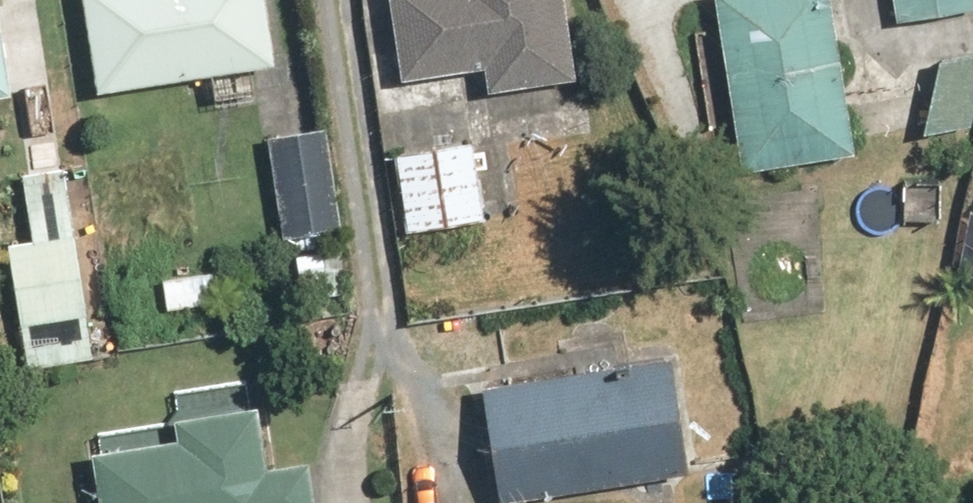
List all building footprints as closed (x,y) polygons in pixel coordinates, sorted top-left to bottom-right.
[(85,89),(264,63),(254,0),(72,0),(85,89)] [(550,0),(380,0),(391,75),(473,63),(476,87),(561,74),(550,0)] [(727,169),(846,152),(823,0),(702,0),(727,169)] [(897,14),(972,1),(972,0),(895,0),(897,14)] [(938,43),(917,140),(967,127),(972,99),(972,51),(938,43)] [(321,135),(263,145),(281,245),(338,235),(321,135)] [(471,140),(390,158),(406,234),(487,217),(471,140)] [(15,188),(23,241),(0,244),(0,267),(15,366),(83,356),(56,182),(15,188)] [(219,267),(152,278),(158,317),(226,306),(219,267)] [(656,354),(469,383),(488,499),(674,470),(656,354)] [(79,449),(87,502),(302,502),(294,457),(257,463),(247,401),(164,414),(168,435),(79,449)]
